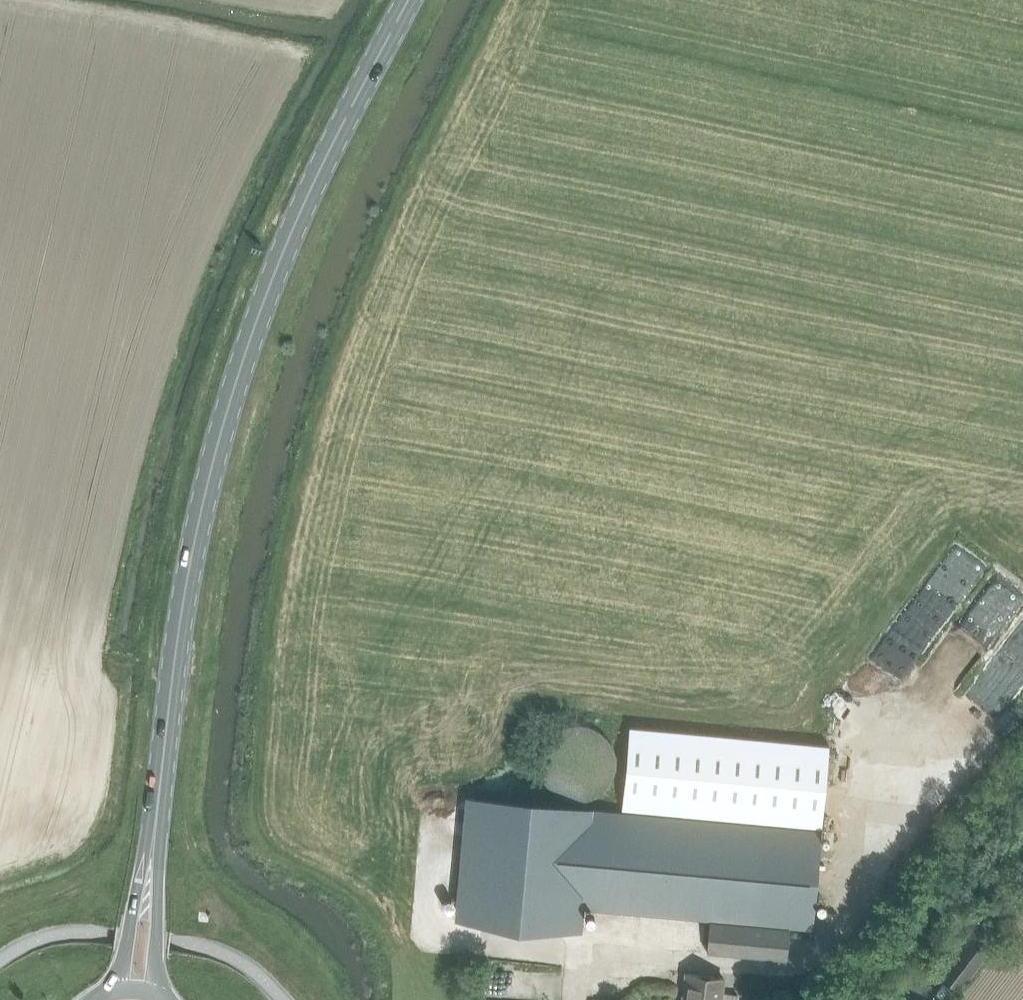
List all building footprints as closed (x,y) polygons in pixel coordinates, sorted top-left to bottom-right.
[(614,767),(615,761),(614,753),(612,748),(607,739),(602,733),(594,728),(588,725),(577,723),(570,725),(564,726),(557,730),(551,734),(547,737),(543,744),(541,749),(539,754),(539,762),(539,767),(540,773),(541,778),(543,781),(548,788),(552,791),(558,796),(564,799),(573,800),(580,801),(584,800),(588,799),(597,794),(605,788),(611,778),(614,767)] [(820,826),(828,745),(628,726),(621,808),(806,825),(820,826)] [(579,907),(693,918),(811,928),(820,830),(816,829),(820,826),(806,825),(805,828),(556,805),(468,798),(457,919),(577,930),(579,907)] [(786,958),(788,928),(708,921),(706,951),(786,958)] [(959,988),(992,944),(972,929),(938,972),(959,988)] [(723,978),(685,973),(682,999),(720,999),(723,978)]
